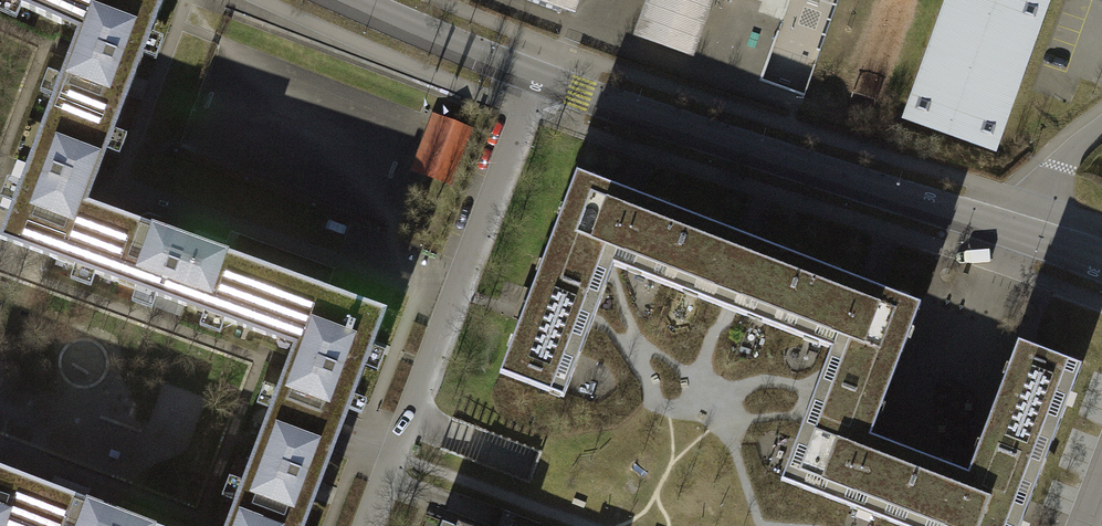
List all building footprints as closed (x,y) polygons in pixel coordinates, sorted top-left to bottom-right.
[(314,489),(335,432),(370,342),(381,312),(325,292),(173,236),(162,232),(82,203),(159,1),(157,0),(3,0),(74,31),(67,47),(0,226),(0,241),(14,246),(27,251),(144,293),(289,346),(283,363),(250,447),(220,525),(300,525),(314,489)] [(564,10),(568,0),(534,0),(564,10)] [(637,37),(682,53),(701,0),(650,0),(637,37)] [(754,79),(799,95),(833,0),(782,0),(754,79)] [(902,119),(990,150),(1043,0),(944,0),(902,119)] [(467,125),(435,113),(415,169),(446,180),(467,125)] [(657,284),(683,215),(570,172),(544,241),(609,265),(657,284)] [(777,329),(804,261),(683,215),(657,284),(777,329)] [(609,265),(544,241),(494,371),(559,396),(609,265)] [(826,348),(889,372),(915,303),(804,261),(777,329),(826,348)] [(962,473),(1025,497),(1076,365),(1013,341),(962,473)] [(888,523),(914,455),(864,436),(889,372),(826,348),(776,481),(888,523)] [(888,523),(895,525),(1014,525),(1025,497),(962,473),(914,455),(888,523)] [(128,518),(15,474),(1,468),(0,468),(0,525),(150,525),(128,518)]
